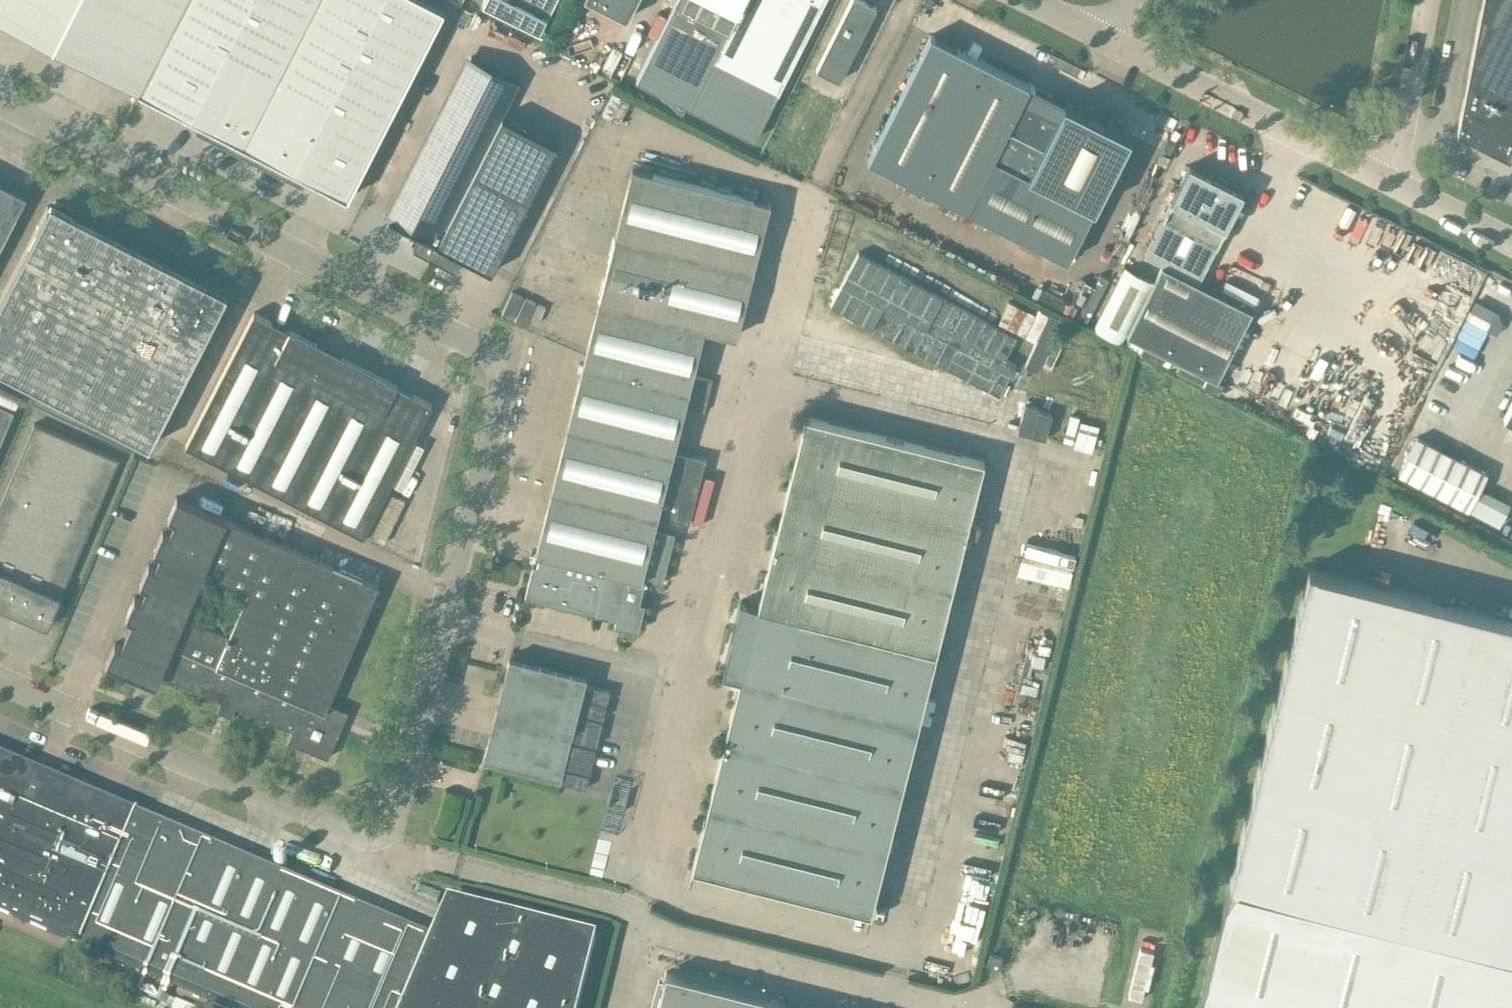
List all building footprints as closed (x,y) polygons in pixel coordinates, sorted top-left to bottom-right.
[(138,89),(184,0),(0,0),(0,18),(138,89)] [(138,89),(198,120),(195,126),(303,181),(305,175),(347,196),(444,8),(428,0),(184,0),(138,89)] [(482,1),(541,31),(542,30),(539,28),(546,15),(547,16),(555,0),(483,0),(482,1)] [(627,17),(635,0),(592,0),(627,17)] [(636,78),(700,110),(742,26),(755,0),(675,0),(636,78)] [(700,110),(754,137),(796,53),(823,0),(755,0),(742,26),(700,110)] [(804,92),(834,108),(883,10),(862,0),(850,0),(804,92)] [(1457,128),(1509,155),(1511,149),(1511,0),(1481,0),(1457,128)] [(1067,259),(1097,200),(1130,134),(1062,100),(1026,82),(930,34),(867,159),(1067,259)] [(470,55),(386,217),(420,235),(413,249),(455,271),(463,256),(491,270),(556,143),(500,114),(517,80),(470,55)] [(1243,191),(1189,164),(1172,197),(1144,254),(1161,263),(1126,333),(1216,379),(1252,309),(1198,281),(1227,225),(1243,191)] [(532,564),(524,595),(615,618),(614,624),(637,630),(644,603),(639,602),(645,579),(662,583),(674,532),(654,527),(657,515),(689,523),(705,458),(673,450),(684,406),(705,411),(713,380),(692,375),(701,337),(709,340),(711,330),(736,336),(770,201),(631,167),(584,355),(535,552),(540,553),(537,565),(532,564)] [(150,411),(207,301),(0,193),(0,333),(150,411)] [(1124,265),(1092,326),(1121,341),(1152,279),(1124,265)] [(185,444),(256,481),(325,348),(253,311),(185,444)] [(325,348),(256,481),(363,536),(431,403),(325,348)] [(1503,418),(1511,423),(1511,401),(1503,418)] [(1018,431),(1046,438),(1052,412),(1038,409),(1039,406),(1025,402),(1018,431)] [(12,409),(0,404),(0,440),(12,409)] [(870,912),(984,459),(805,415),(757,604),(740,600),(721,673),(739,678),(691,867),(870,912)] [(48,624),(62,591),(119,459),(34,423),(0,503),(0,604),(48,624)] [(1397,471),(1467,507),(1487,469),(1417,433),(1397,471)] [(134,595),(125,616),(132,619),(121,645),(114,642),(105,662),(156,684),(160,673),(161,672),(164,673),(292,728),(292,729),(287,740),(328,757),(341,727),(321,719),(328,702),(378,584),(226,519),(175,498),(167,517),(174,520),(169,532),(162,529),(153,550),(160,553),(155,565),(148,562),(139,583),(146,586),(141,598),(134,595)] [(1197,1007),(1511,1007),(1511,618),(1308,567),(1197,1007)] [(496,709),(482,761),(560,780),(573,728),(586,676),(509,656),(496,709)] [(586,682),(582,696),(606,702),(609,688),(586,682)] [(582,698),(579,711),(602,717),(606,703),(582,698)] [(578,714),(573,738),(596,744),(602,720),(578,714)] [(571,742),(566,766),(589,771),(595,748),(571,742)] [(447,903),(431,941),(135,816),(0,758),(0,912),(80,946),(78,949),(154,982),(156,978),(226,1007),(578,1007),(595,940),(447,903)] [(565,768),(562,781),(585,787),(589,774),(565,768)] [(286,866),(286,864),(285,862),(284,860),(282,859),(280,859),(278,859),(276,860),(275,861),(274,863),(273,865),(274,867),(275,869),(276,871),(278,871),(281,872),(283,871),(285,870),(286,868),(286,866)] [(1141,998),(1153,950),(1140,947),(1128,995),(1141,998)] [(991,953),(988,960),(987,964),(999,967),(1000,963),(1002,956),(991,953)] [(666,971),(656,1007),(814,1007),(666,971)]
